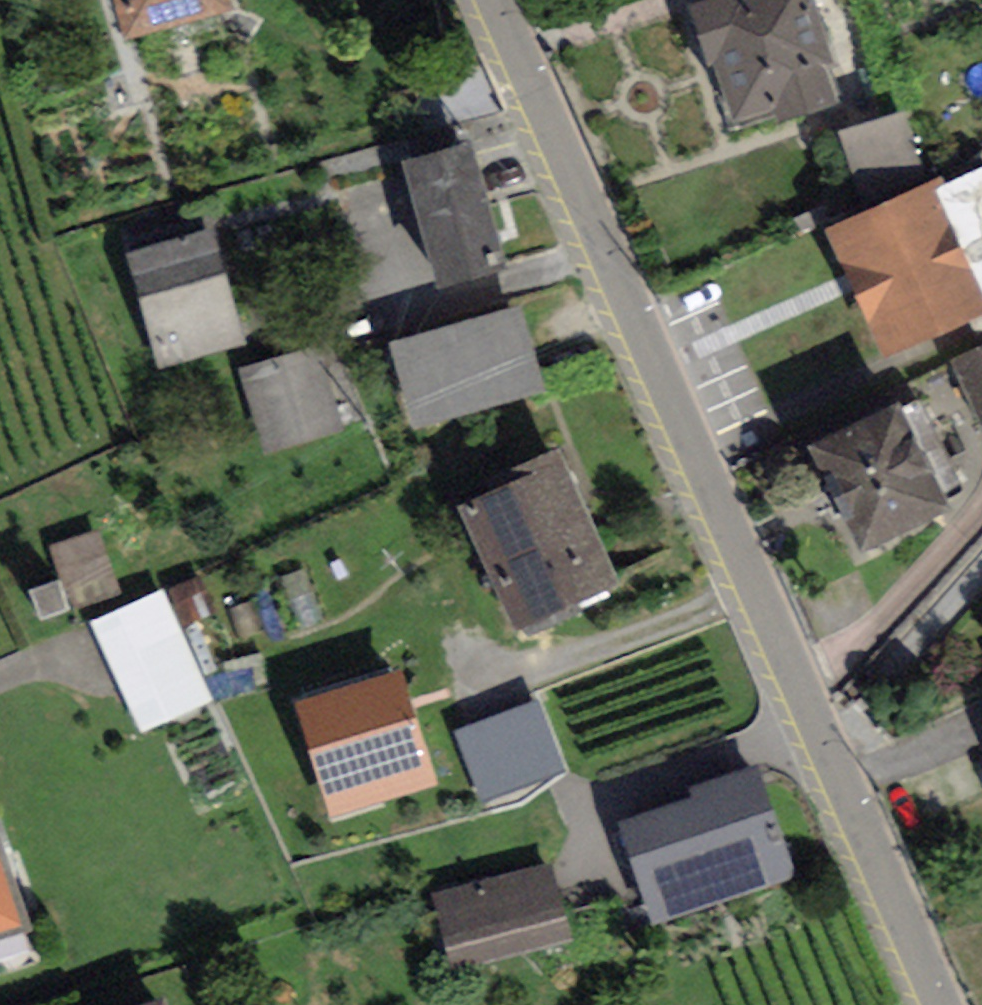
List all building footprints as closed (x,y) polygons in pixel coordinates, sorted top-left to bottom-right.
[(128,19),(190,0),(123,0),(128,19)] [(735,124),(849,86),(820,0),(694,0),(735,124)] [(847,120),(858,176),(924,163),(912,106),(847,120)] [(505,261),(469,136),(401,156),(437,281),(505,261)] [(828,226),(884,351),(981,307),(981,282),(935,178),(828,226)] [(243,341),(210,225),(124,250),(158,366),(243,341)] [(548,387),(524,302),(390,340),(414,425),(548,387)] [(343,428),(316,342),(238,366),(264,452),(343,428)] [(956,357),(981,414),(981,345),(956,357)] [(903,401),(898,390),(809,432),(861,541),(951,498),(947,488),(961,481),(920,393),(903,401)] [(617,576),(550,435),(454,480),(521,621),(617,576)] [(66,534),(87,596),(124,584),(104,522),(66,534)] [(142,726),(217,695),(169,580),(95,611),(142,726)] [(438,786),(404,662),(296,692),(331,816),(438,786)] [(560,773),(531,698),(455,727),(484,801),(560,773)] [(690,791),(616,815),(652,922),(798,873),(759,757),(687,781),(690,791)] [(31,922),(0,831),(0,932),(31,922)] [(550,860),(431,890),(450,965),(569,934),(550,860)] [(166,995),(134,1004),(169,1004),(166,995)]
